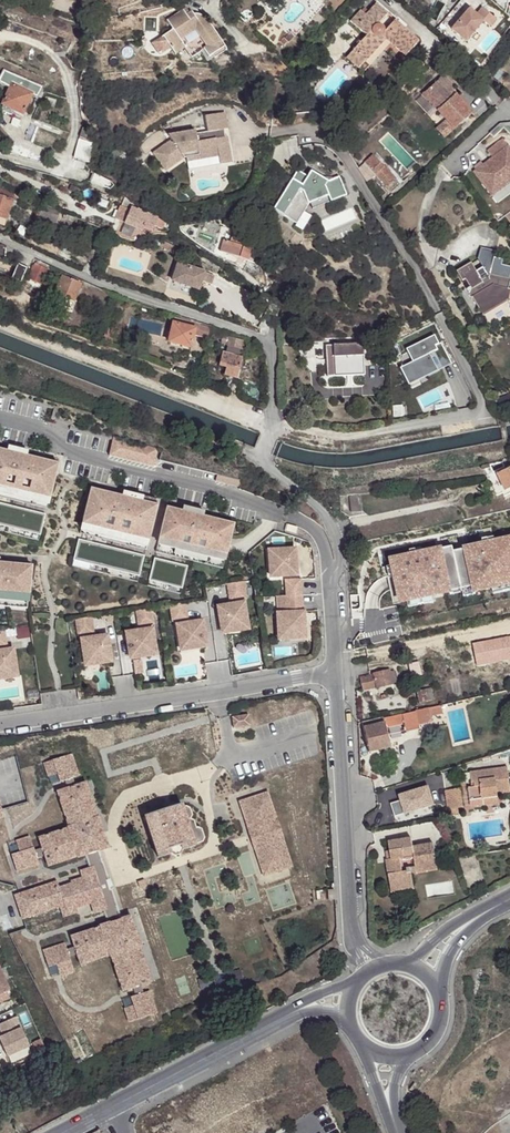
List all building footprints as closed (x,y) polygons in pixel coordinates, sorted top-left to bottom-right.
[(4,6),(11,8),(13,1),(11,0),(6,0),(4,6)] [(349,58),(362,70),(388,41),(393,45),(403,54),(409,48),(413,51),(420,43),(396,22),(386,32),(383,28),(379,26),(389,15),(378,5),(368,15),(363,12),(353,23),(368,37),(349,58)] [(11,8),(4,6),(3,11),(5,11),(5,13),(8,14),(8,13),(12,15),(15,10),(11,8)] [(461,21),(453,30),(467,42),(484,22),(490,27),(497,20),(483,8),(477,15),(470,10),(464,17),(465,19),(462,22),(461,21)] [(191,17),(187,14),(183,17),(180,13),(164,24),(170,33),(160,40),(172,58),(182,52),(189,61),(201,52),(206,60),(210,58),(212,61),(224,53),(205,24),(201,20),(198,19),(191,17)] [(289,43),(290,44),(296,38),(291,33),(281,43),(285,47),(289,43)] [(388,41),(362,70),(367,74),(393,45),(388,41)] [(407,58),(413,51),(409,48),(403,54),(407,58)] [(76,65),(70,53),(67,63),(76,65)] [(499,77),(505,82),(509,75),(509,73),(505,70),(499,77)] [(41,89),(42,87),(3,71),(0,76),(0,84),(9,89),(1,105),(3,106),(0,112),(0,113),(10,118),(13,112),(21,115),(31,95),(37,97),(41,89)] [(441,80),(423,97),(447,122),(456,131),(473,115),(456,96),(454,98),(451,95),(453,93),(441,80)] [(229,114),(209,116),(212,133),(199,135),(199,132),(171,136),(174,140),(155,153),(166,171),(185,159),(188,158),(189,162),(221,158),(222,166),(234,164),(230,138),(227,139),(224,139),(223,131),(226,131),(231,130),(229,114)] [(447,122),(438,131),(446,140),(456,131),(447,122)] [(495,139),(506,128),(503,125),(492,135),(495,139)] [(78,155),(94,160),(100,142),(84,136),(78,155)] [(480,172),(499,196),(509,188),(509,140),(509,139),(494,151),(499,158),(480,172)] [(112,155),(116,161),(125,155),(121,149),(112,155)] [(376,157),(367,164),(379,176),(390,189),(398,181),(376,157)] [(221,158),(189,162),(190,171),(222,166),(221,158)] [(374,181),(379,176),(367,164),(363,168),(374,181)] [(329,183),(313,172),(309,177),(300,171),(274,209),(297,224),(300,220),(298,218),(305,208),(307,209),(310,204),(330,197),(332,202),(347,196),(340,178),(329,183)] [(92,182),(103,190),(106,190),(108,191),(98,172),(92,182)] [(7,221),(16,198),(20,199),(21,197),(1,190),(0,193),(0,218),(7,221)] [(133,204),(122,196),(118,204),(124,207),(130,210),(133,204)] [(330,197),(310,204),(312,210),(332,202),(330,197)] [(397,200),(394,197),(389,202),(392,206),(397,200)] [(39,212),(37,220),(55,227),(60,212),(42,207),(39,212)] [(130,210),(124,207),(119,220),(125,223),(130,210)] [(305,208),(298,218),(300,220),(307,209),(305,208)] [(157,219),(130,210),(125,223),(143,231),(144,228),(155,231),(156,228),(162,230),(164,223),(157,219)] [(162,230),(170,233),(170,231),(170,229),(168,225),(165,222),(164,223),(162,230)] [(176,241),(176,245),(188,251),(191,243),(176,237),(176,241)] [(250,266),(258,246),(238,238),(235,246),(227,243),(223,255),(250,266)] [(188,251),(200,256),(203,249),(191,243),(188,251)] [(460,274),(463,279),(466,280),(470,278),(475,287),(473,289),(472,288),(468,290),(480,310),(499,300),(502,290),(509,293),(509,269),(506,268),(507,263),(498,260),(498,255),(483,251),(480,262),(485,271),(479,274),(475,266),(460,274)] [(216,267),(180,255),(172,280),(198,289),(201,281),(210,284),(216,267)] [(22,258),(15,279),(24,282),(31,262),(22,258)] [(43,285),(50,270),(36,264),(30,280),(43,285)] [(65,277),(55,299),(72,307),(81,284),(65,277)] [(480,310),(485,318),(509,304),(509,305),(509,293),(502,290),(499,300),(480,310)] [(68,314),(72,307),(55,299),(51,307),(68,314)] [(176,318),(169,342),(191,348),(194,336),(207,339),(210,327),(197,323),(197,324),(176,318)] [(106,340),(113,342),(116,327),(109,326),(106,340)] [(434,334),(406,348),(412,361),(400,368),(405,379),(413,375),(415,379),(434,369),(432,365),(439,361),(441,366),(451,361),(441,342),(439,343),(434,334)] [(228,344),(241,347),(243,339),(224,335),(223,342),(228,344)] [(361,336),(325,337),(327,376),(363,374),(361,336)] [(240,357),(241,347),(228,344),(226,354),(240,357)] [(224,375),(237,378),(243,358),(240,357),(226,354),(223,353),(219,365),(226,367),(224,375)] [(246,358),(243,358),(237,378),(240,379),(246,358)] [(413,375),(405,379),(408,385),(452,363),(451,361),(441,366),(439,361),(432,365),(434,369),(415,379),(413,375)] [(499,401),(503,412),(509,409),(509,397),(499,401)] [(114,437),(109,455),(153,466),(158,448),(114,437)] [(220,442),(207,438),(205,444),(217,449),(220,442)] [(27,456),(28,451),(8,446),(7,451),(27,456)] [(47,508),(58,464),(43,460),(33,458),(27,456),(7,451),(0,450),(0,497),(47,508)] [(498,475),(505,493),(509,491),(509,470),(498,475)] [(240,487),(241,481),(217,474),(215,480),(240,487)] [(505,493),(498,475),(489,479),(496,496),(505,493)] [(91,489),(80,533),(146,550),(157,505),(121,496),(114,495),(105,492),(91,489)] [(157,505),(158,500),(123,491),(121,496),(157,505)] [(350,513),(360,512),(359,496),(349,496),(350,513)] [(0,503),(0,524),(41,534),(45,514),(0,503)] [(203,516),(205,511),(183,506),(181,511),(203,516)] [(167,507),(156,552),(222,568),(233,524),(219,520),(209,518),(203,516),(181,511),(167,507)] [(287,525),(286,530),(295,533),(297,528),(287,525)] [(145,555),(78,539),(73,559),(140,575),(145,555)] [(394,560),(395,566),(398,578),(403,603),(410,602),(435,597),(447,594),(446,589),(463,586),(464,591),(482,587),(483,592),(494,590),(509,587),(509,542),(498,544),(486,547),(456,553),(456,548),(426,554),(414,556),(394,560)] [(296,549),(270,551),(271,563),(276,563),(285,571),(285,576),(298,575),(296,549)] [(187,566),(154,558),(149,579),(182,588),(187,566)] [(29,603),(32,565),(16,564),(7,563),(0,562),(0,600),(29,603)] [(276,563),(271,563),(272,577),(285,576),(285,571),(276,563)] [(398,578),(395,566),(390,567),(392,579),(398,578)] [(302,579),(286,580),(287,597),(303,596),(302,579)] [(244,582),(228,584),(231,601),(247,598),(244,582)] [(446,589),(447,594),(452,593),(453,595),(464,593),(465,598),(478,595),(477,593),(483,592),(482,587),(464,591),(463,586),(446,589)] [(494,590),(495,596),(509,593),(509,587),(494,590)] [(287,597),(279,597),(280,614),(278,614),(279,631),(295,631),(295,639),(306,638),(303,596),(287,597)] [(435,597),(410,602),(411,608),(437,603),(435,597)] [(187,603),(171,605),(173,622),(190,619),(187,603)] [(245,603),(219,607),(223,633),(235,631),(234,625),(242,616),(247,615),(245,603)] [(153,608),(137,610),(139,627),(156,624),(153,608)] [(234,625),(235,631),(249,629),(247,615),(242,616),(234,625)] [(76,619),(79,636),(95,633),(93,617),(76,619)] [(204,621),(178,625),(181,642),(196,640),(197,648),(208,647),(204,621)] [(153,629),(125,633),(129,659),(144,657),(143,652),(150,642),(155,641),(153,629)] [(295,631),(279,631),(280,640),(295,639),(295,631)] [(109,635),(84,640),(85,651),(90,651),(100,658),(101,663),(113,661),(109,635)] [(196,640),(181,642),(182,650),(197,648),(196,640)] [(143,652),(144,657),(157,655),(155,641),(150,642),(143,652)] [(0,652),(0,670),(5,673),(5,678),(18,676),(14,649),(0,652)] [(90,651),(85,651),(88,665),(101,663),(100,658),(90,651)] [(392,685),(389,672),(359,678),(362,691),(392,685)] [(416,688),(418,698),(433,695),(431,685),(416,688)] [(443,714),(440,705),(435,706),(430,707),(432,717),(443,714)] [(420,709),(401,714),(403,723),(405,732),(418,729),(418,726),(433,722),(432,717),(430,707),(420,709)] [(248,714),(232,717),(233,728),(250,726),(248,714)] [(385,718),(388,727),(403,723),(401,714),(385,718)] [(385,718),(362,723),(370,752),(392,747),(388,727),(385,718)] [(72,757),(45,766),(49,780),(57,777),(60,785),(65,783),(68,791),(58,795),(69,830),(68,831),(39,841),(42,852),(35,854),(30,840),(16,845),(20,856),(12,859),(17,875),(39,868),(37,862),(45,859),(48,870),(77,860),(78,861),(87,858),(92,871),(81,875),(83,881),(71,885),(72,887),(60,892),(58,885),(16,899),(18,908),(21,907),(23,913),(20,914),(23,923),(61,911),(64,921),(79,916),(77,912),(92,907),(95,917),(106,913),(110,926),(102,929),(102,930),(72,940),(76,951),(68,954),(66,948),(44,955),(49,972),(57,969),(61,980),(75,975),(70,961),(78,959),(82,969),(111,959),(111,961),(112,960),(124,995),(134,992),(137,999),(131,1001),(134,1009),(126,1012),(130,1026),(157,1017),(150,995),(144,997),(142,989),(152,986),(141,949),(132,919),(119,922),(115,910),(116,907),(112,895),(110,894),(106,883),(107,881),(103,868),(101,867),(97,855),(110,850),(100,820),(99,820),(87,785),(76,789),(73,781),(79,779),(72,757)] [(498,797),(497,792),(509,790),(509,789),(507,767),(470,772),(471,782),(474,782),(474,787),(468,788),(470,807),(483,806),(483,799),(498,797)] [(406,814),(434,805),(429,787),(400,796),(402,801),(406,814)] [(445,791),(447,810),(448,810),(449,815),(459,815),(458,809),(462,808),(460,789),(445,791)] [(279,819),(270,793),(242,801),(250,828),(249,828),(251,833),(255,831),(258,841),(254,842),(256,850),(257,849),(265,876),(293,867),(285,841),(286,840),(280,819),(279,819)] [(499,804),(498,797),(483,799),(483,806),(499,804)] [(396,817),(406,814),(402,801),(391,804),(396,817)] [(145,816),(158,858),(171,854),(169,849),(181,845),(182,850),(195,846),(195,845),(203,842),(204,838),(201,830),(197,826),(196,827),(193,820),(190,818),(192,814),(190,807),(186,805),(183,806),(182,804),(176,805),(164,810),(145,816)] [(411,847),(410,838),(387,842),(389,851),(390,860),(385,861),(390,889),(412,885),(411,875),(410,870),(401,871),(399,859),(402,858),(403,861),(413,859),(414,869),(435,865),(432,844),(411,847)] [(181,845),(169,849),(171,854),(174,857),(182,854),(182,850),(181,845)] [(436,871),(435,865),(414,869),(410,870),(411,875),(436,871)] [(412,885),(390,889),(391,894),(413,890),(412,885)] [(9,999),(4,989),(8,987),(0,970),(0,1003),(9,999)] [(0,1021),(0,1030),(1,1031),(7,1028),(9,1034),(3,1036),(0,1037),(0,1040),(7,1056),(29,1046),(15,1014),(0,1021)] [(32,1042),(38,1056),(46,1052),(39,1038),(32,1042)]
